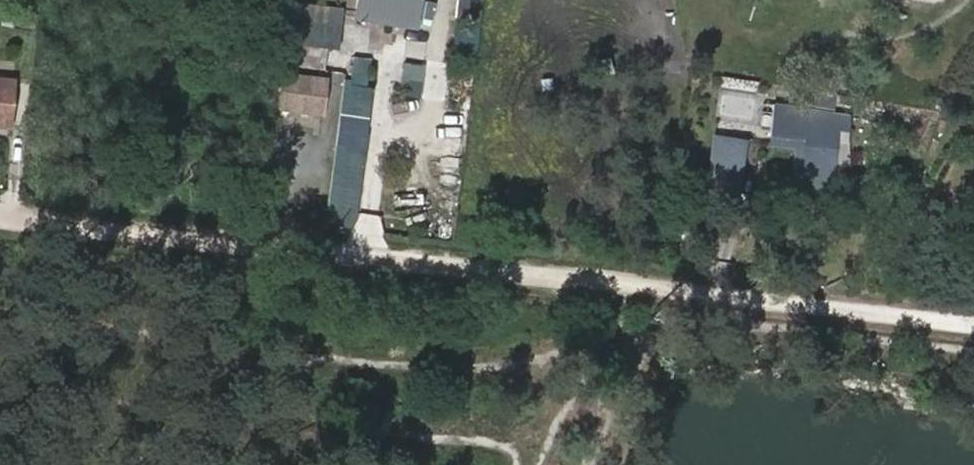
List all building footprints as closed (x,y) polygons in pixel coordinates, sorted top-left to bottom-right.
[(358,6),(409,15),(412,0),(359,0),(358,6)] [(291,3),(286,42),(336,48),(341,10),(291,3)] [(352,57),(348,84),(364,86),(367,59),(352,57)] [(406,60),(404,92),(424,93),(426,61),(406,60)] [(278,69),(274,110),(324,114),(327,73),(278,69)] [(8,119),(12,79),(0,78),(0,118),(8,119)] [(802,141),(798,180),(802,181),(813,184),(830,185),(831,176),(835,130),(845,131),(847,117),(798,112),(798,108),(770,105),(767,137),(802,141)] [(736,186),(740,139),(710,137),(708,168),(714,168),(713,184),(736,186)]
